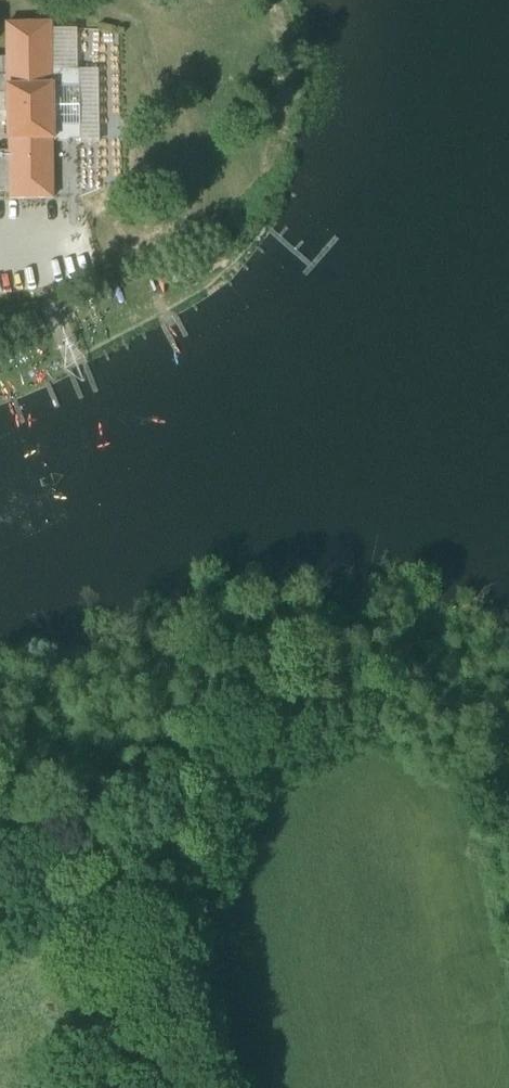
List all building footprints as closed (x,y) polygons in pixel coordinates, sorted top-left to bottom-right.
[(8,79),(8,86),(51,85),(51,71),(51,28),(51,24),(7,25),(7,59),(8,75),(8,79)] [(76,28),(51,28),(51,71),(76,71),(76,28)] [(70,138),(80,138),(79,71),(76,71),(51,71),(51,85),(54,85),(54,138),(58,138),(58,143),(69,143),(70,138)] [(98,71),(79,71),(80,138),(99,138),(98,71)] [(54,85),(51,85),(8,86),(8,111),(8,141),(10,141),(52,140),(54,140),(54,138),(54,85)] [(53,199),(52,140),(10,141),(10,153),(10,183),(11,200),(53,199)] [(10,183),(10,153),(0,153),(0,183),(10,183)]
